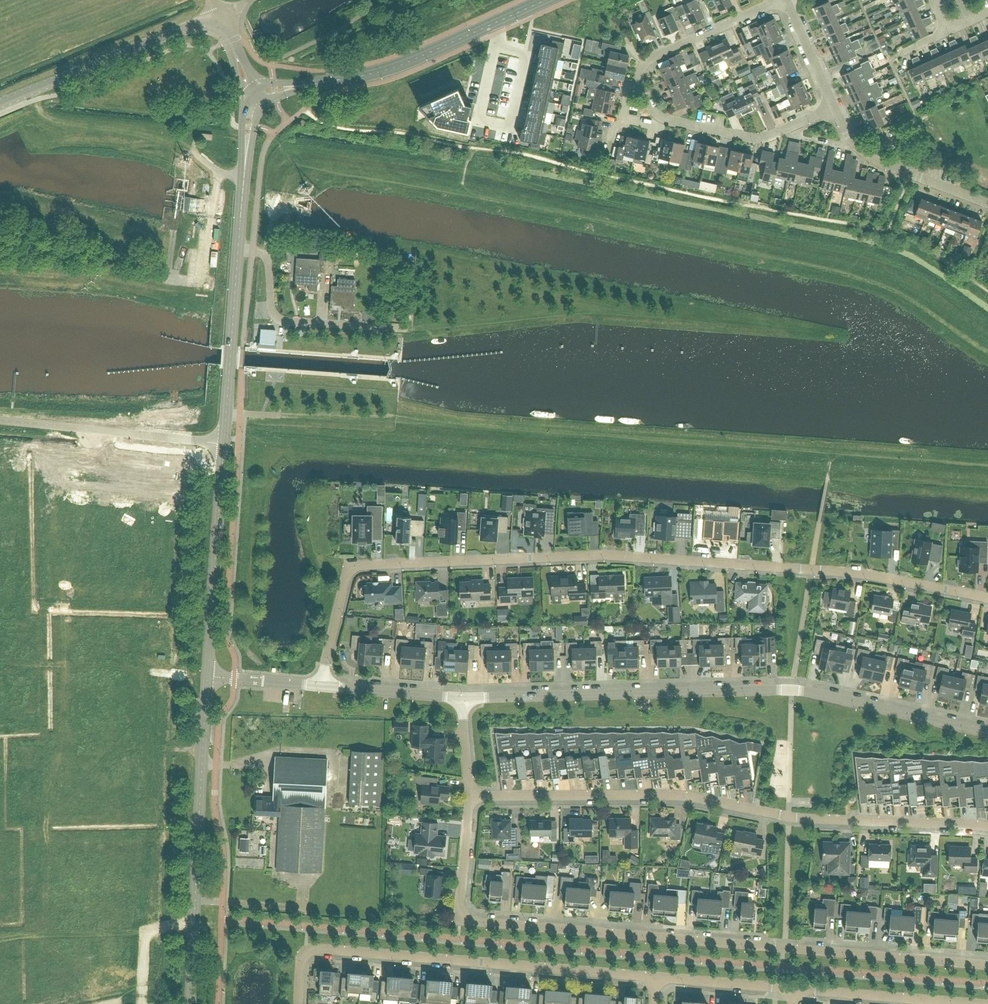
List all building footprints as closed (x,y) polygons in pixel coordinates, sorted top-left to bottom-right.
[(684,5),(684,4),(676,7),(682,21),(689,18),(692,24),(704,18),(697,2),(701,0),(691,0),(691,1),(684,5)] [(720,11),(732,5),(730,0),(715,0),(720,11)] [(896,3),(901,12),(923,1),(923,0),(916,0),(913,1),(913,0),(901,0),(896,2),(896,3)] [(819,17),(839,8),(837,4),(831,7),(829,1),(814,8),(819,17)] [(925,4),(923,1),(901,12),(905,21),(919,14),(917,9),(925,4)] [(675,22),(680,20),(674,7),(664,11),(666,16),(659,19),(666,35),(678,30),(675,22)] [(841,12),(839,8),(819,17),(823,27),(838,20),(835,15),(841,12)] [(650,29),(656,26),(650,11),(643,14),(642,12),(633,16),(637,23),(632,25),(639,41),(644,39),(646,44),(655,40),(650,29)] [(922,19),(919,14),(905,21),(909,30),(932,20),(930,17),(922,19)] [(761,37),(779,29),(774,19),(751,29),(753,34),(758,32),(761,37)] [(840,25),(838,20),(823,27),(827,36),(848,27),(846,23),(840,25)] [(933,23),(932,20),(909,30),(913,40),(928,33),(925,28),(933,23)] [(827,36),(831,45),(846,39),(846,38),(844,33),(850,31),(848,27),(827,36)] [(763,55),(774,50),(772,44),(783,39),(779,29),(761,37),(763,43),(758,45),(763,55)] [(738,34),(743,45),(748,43),(743,31),(738,34)] [(987,58),(987,46),(986,41),(981,43),(976,36),(973,37),(983,60),(987,58)] [(831,45),(828,46),(833,56),(860,44),(858,39),(852,42),(849,37),(846,38),(846,39),(831,45)] [(872,50),(879,46),(875,37),(868,40),(872,50)] [(972,47),(967,49),(972,60),(974,64),(983,60),(973,37),(970,38),(972,47)] [(727,38),(717,43),(727,66),(743,59),(737,48),(732,50),(727,38)] [(558,59),(560,60),(564,43),(553,40),(551,46),(541,44),(539,55),(558,59)] [(963,64),(972,60),(967,49),(966,45),(960,47),(955,40),(952,41),(963,64)] [(952,51),(947,53),(953,68),(963,64),(952,41),(949,42),(952,51)] [(608,64),(626,68),(629,55),(616,52),(617,46),(603,42),(601,49),(605,50),(604,55),(609,56),(608,64)] [(727,66),(717,43),(707,48),(712,59),(706,62),(711,73),(714,72),(715,75),(729,69),(727,66)] [(862,48),(860,44),(833,56),(837,65),(858,56),(855,51),(862,48)] [(755,46),(748,49),(751,58),(758,56),(755,46)] [(937,48),(934,49),(944,72),(953,68),(947,53),(941,56),(937,48)] [(935,76),(944,72),(934,49),(930,51),(933,59),(928,62),(935,76)] [(777,55),(774,50),(763,55),(767,65),(772,63),(775,68),(793,60),(788,50),(777,55)] [(665,80),(683,71),(680,66),(685,64),(681,54),(669,59),(672,64),(660,70),(665,80)] [(556,70),(558,59),(539,55),(536,65),(556,70)] [(918,56),(915,58),(924,78),(925,81),(935,76),(928,62),(923,64),(918,56)] [(925,81),(924,78),(915,58),(912,59),(915,68),(909,70),(916,85),(925,81)] [(793,60),(775,68),(777,74),(772,76),(777,86),(788,81),(786,75),(797,70),(793,60)] [(846,85),(873,73),(868,60),(861,63),(862,66),(842,75),(846,85)] [(587,79),(609,84),(617,85),(618,79),(624,80),(626,68),(608,64),(606,70),(593,67),(592,70),(582,67),(579,77),(587,79)] [(534,76),(554,80),(556,70),(536,65),(534,76)] [(736,71),(739,77),(751,72),(748,66),(736,71)] [(685,77),(683,71),(665,80),(669,90),(697,77),(695,72),(685,77)] [(873,73),(846,85),(850,94),(871,85),(869,80),(875,77),(873,73)] [(534,76),(532,86),(551,91),(554,80),(534,76)] [(669,90),(673,99),(692,91),(689,86),(699,81),(697,77),(669,90)] [(595,99),(613,103),(616,92),(607,90),(609,84),(587,79),(586,86),(589,87),(587,97),(595,98),(595,99)] [(788,81),(777,86),(781,96),(786,94),(789,99),(807,91),(802,81),(791,86),(788,81)] [(877,82),(871,85),(850,94),(854,104),(882,91),(883,91),(881,87),(880,87),(877,82)] [(741,96),(749,114),(759,109),(754,98),(759,95),(754,84),(744,88),(746,93),(741,96)] [(549,101),(551,91),(532,86),(529,97),(549,101)] [(458,89),(423,104),(433,114),(428,116),(437,125),(468,132),(471,118),(469,117),(471,105),(465,103),(458,89)] [(692,91),(673,99),(678,110),(690,104),(692,110),(704,105),(699,95),(694,97),(692,91)] [(784,108),(786,107),(788,112),(811,101),(807,91),(789,99),(781,103),(784,108)] [(883,95),(882,91),(854,104),(859,113),(861,112),(876,105),(879,104),(877,98),(883,95)] [(728,116),(736,113),(739,118),(749,114),(741,96),(735,98),(732,93),(720,98),(728,116)] [(549,101),(529,97),(527,107),(547,112),(549,101)] [(613,103),(595,99),(592,110),(585,108),(583,115),(595,118),(597,111),(611,114),(613,103)] [(776,105),(771,107),(776,118),(782,116),(776,105)] [(866,121),(886,112),(884,108),(878,110),(876,105),(861,112),(866,121)] [(525,118),(544,122),(547,112),(527,107),(525,118)] [(888,116),(886,112),(866,121),(870,131),(885,124),(882,119),(888,116)] [(525,118),(522,129),(542,132),(544,122),(525,118)] [(578,129),(577,134),(601,140),(603,132),(598,130),(598,127),(601,128),(602,121),(590,118),(589,124),(583,123),(582,130),(578,129)] [(544,145),(547,134),(542,132),(522,129),(520,139),(532,142),(530,148),(539,150),(540,144),(544,145)] [(601,140),(577,134),(576,139),(580,140),(578,147),(583,148),(582,154),(594,157),(596,151),(593,150),(594,147),(599,148),(601,140)] [(617,157),(616,162),(622,163),(623,157),(633,160),(633,157),(634,158),(639,139),(628,137),(626,145),(620,143),(619,148),(617,157)] [(669,161),(674,142),(671,141),(671,139),(665,138),(665,140),(663,139),(660,150),(654,148),(655,146),(653,153),(650,167),(651,167),(652,167),(653,167),(654,166),(655,165),(656,165),(656,164),(657,164),(659,158),(669,161)] [(649,141),(639,139),(634,158),(645,160),(644,166),(650,167),(653,153),(647,152),(649,141)] [(685,144),(674,142),(669,161),(680,163),(679,169),(685,170),(685,169),(688,156),(682,155),(685,144)] [(704,164),(709,145),(698,142),(695,153),(689,151),(690,149),(688,156),(685,169),(691,171),(694,161),(704,164)] [(720,147),(709,145),(704,164),(715,166),(714,172),(720,173),(723,159),(717,158),(720,147)] [(723,159),(720,173),(726,175),(728,169),(738,171),(743,152),(732,150),(729,160),(723,159)] [(779,163),(778,163),(773,161),(775,153),(763,151),(760,163),(766,165),(762,180),(767,181),(766,183),(774,185),(775,180),(779,163)] [(779,158),(778,163),(779,163),(775,180),(782,181),(783,179),(787,180),(793,152),(787,151),(785,159),(779,158)] [(753,155),(743,152),(738,171),(749,173),(747,181),(754,182),(758,164),(757,167),(751,165),(753,155)] [(791,183),(798,185),(803,163),(798,162),(799,154),(793,152),(787,180),(791,181),(791,183)] [(809,164),(803,163),(798,185),(804,186),(804,184),(811,185),(814,170),(820,172),(823,159),(811,156),(809,164)] [(833,192),(838,170),(832,169),(834,161),(827,160),(821,187),(826,188),(825,191),(833,192)] [(843,172),(838,170),(833,192),(840,194),(841,192),(845,193),(850,169),(851,169),(851,165),(845,163),(843,172)] [(856,170),(851,169),(850,169),(845,193),(844,196),(849,197),(848,200),(855,201),(860,180),(855,178),(856,170)] [(866,181),(860,180),(855,201),(863,203),(863,201),(867,202),(868,202),(872,182),(874,174),(868,173),(866,181)] [(877,183),(872,182),(868,202),(867,202),(867,204),(874,206),(875,203),(880,204),(886,177),(879,175),(877,183)] [(183,210),(199,212),(201,199),(185,196),(183,210)] [(925,219),(932,202),(922,199),(915,216),(925,219)] [(942,206),(932,202),(925,219),(936,223),(942,206)] [(952,210),(942,206),(936,223),(946,227),(952,210)] [(962,214),(952,210),(946,227),(956,231),(962,214)] [(972,218),(962,214),(956,231),(966,235),(972,218)] [(972,218),(966,235),(976,239),(983,222),(972,218)] [(368,259),(369,251),(361,250),(360,259),(368,259)] [(326,272),(327,260),(320,260),(319,267),(296,265),(295,284),(309,285),(309,290),(318,291),(319,272),(326,272)] [(344,311),(354,311),(355,287),(356,280),(338,279),(338,286),(332,286),(331,304),(345,305),(344,311)] [(261,330),(260,341),(260,346),(273,347),(273,343),(275,343),(276,331),(261,330)] [(382,527),(382,506),(368,506),(368,516),(354,515),(353,523),(351,523),(351,533),(353,533),(353,541),(359,541),(359,543),(366,543),(366,542),(371,542),(371,532),(374,532),(374,527),(382,527)] [(527,511),(526,518),(524,518),(524,526),(526,526),(525,533),(534,534),(534,536),(541,536),(541,534),(543,534),(543,533),(552,533),(554,509),(535,508),(535,512),(527,511)] [(582,511),(567,512),(568,521),(568,533),(570,533),(570,536),(585,535),(585,532),(599,532),(598,520),(593,521),(593,512),(583,512),(582,511)] [(465,530),(466,512),(458,512),(458,519),(442,518),(441,528),(440,528),(439,535),(441,535),(440,541),(456,542),(457,529),(465,530)] [(630,518),(617,517),(616,527),(614,527),(614,537),(625,538),(625,536),(634,536),(634,534),(644,535),(645,515),(630,514),(630,518)] [(508,517),(483,515),(481,539),(496,540),(497,532),(507,533),(508,517)] [(654,522),(653,530),(656,530),(655,537),(673,539),(673,537),(690,538),(691,521),(677,520),(678,517),(657,515),(656,522),(654,522)] [(397,516),(396,541),(410,542),(410,535),(423,536),(424,520),(411,519),(411,517),(397,516)] [(727,541),(731,541),(731,539),(736,539),(735,541),(738,541),(740,520),(738,520),(729,519),(728,521),(726,521),(726,519),(705,517),(703,517),(701,538),(710,539),(710,541),(724,542),(725,534),(728,534),(727,541)] [(779,538),(780,522),(770,521),(769,524),(755,523),(753,544),(768,545),(769,537),(779,538)] [(934,521),(933,526),(945,529),(947,523),(941,521),(940,523),(934,521)] [(898,548),(899,530),(890,529),(890,532),(873,531),(872,554),(890,555),(890,548),(898,548)] [(381,534),(372,534),(373,542),(382,542),(381,534)] [(915,539),(911,560),(927,564),(928,560),(939,562),(943,545),(932,543),(932,542),(915,539)] [(977,547),(961,547),(960,559),(958,559),(958,567),(960,567),(960,571),(977,571),(978,556),(987,556),(987,542),(978,541),(977,547)] [(561,576),(551,576),(552,594),(569,594),(570,599),(586,598),(585,584),(577,584),(576,575),(568,575),(567,576),(562,577),(561,576)] [(591,584),(592,598),(605,597),(605,593),(625,592),(624,575),(599,576),(599,584),(591,584)] [(666,576),(662,576),(661,578),(659,578),(659,580),(645,581),(645,583),(642,587),(646,590),(646,592),(653,592),(654,603),(671,602),(670,594),(671,594),(670,577),(668,577),(666,576)] [(534,595),(533,577),(508,578),(508,587),(499,587),(500,602),(517,601),(517,596),(534,595)] [(461,600),(478,599),(478,600),(491,600),(490,584),(483,584),(483,579),(476,579),(476,581),(460,581),(461,600)] [(417,582),(417,591),(416,591),(416,600),(438,599),(439,603),(448,603),(447,590),(439,590),(438,581),(417,582)] [(708,581),(700,581),(700,582),(691,582),(691,603),(716,602),(716,611),(724,610),(724,591),(716,591),(716,583),(708,584),(708,581)] [(366,595),(366,601),(377,601),(377,599),(385,599),(385,602),(402,601),(401,586),(392,587),(392,582),(372,582),(372,585),(365,585),(364,585),(363,586),(362,586),(362,587),(361,587),(361,588),(360,589),(360,590),(360,591),(361,592),(361,593),(362,594),(363,595),(364,595),(365,595),(366,595)] [(748,584),(737,583),(736,598),(751,599),(750,610),(764,611),(766,585),(755,585),(755,584),(748,584)] [(825,591),(823,601),(830,602),(829,607),(847,610),(846,615),(853,617),(856,601),(855,601),(855,602),(849,601),(851,591),(833,588),(832,592),(825,591)] [(895,622),(897,610),(891,609),(893,599),(874,595),(871,611),(890,614),(889,621),(895,622)] [(919,603),(912,602),(911,609),(904,608),(901,621),(914,624),(915,620),(928,623),(931,606),(919,604),(919,603)] [(678,607),(669,607),(670,621),(679,621),(678,607)] [(509,608),(497,608),(498,619),(509,619),(509,608)] [(971,613),(951,610),(948,625),(963,627),(961,634),(974,637),(976,624),(969,623),(971,613)] [(449,623),(438,622),(437,630),(434,630),(433,638),(440,639),(441,630),(458,633),(461,616),(450,614),(449,623)] [(857,622),(850,620),(847,633),(854,634),(857,622)] [(549,633),(550,624),(539,622),(537,630),(549,633)] [(352,635),(351,649),(359,650),(359,656),(357,656),(356,662),(370,663),(372,643),(373,634),(361,635),(352,635)] [(753,638),(754,663),(768,663),(768,657),(766,657),(765,651),(774,650),(773,636),(760,636),(760,638),(753,638)] [(718,642),(711,642),(712,664),(723,664),(723,652),(729,652),(729,637),(718,637),(718,642)] [(742,664),(754,663),(753,638),(746,638),(746,637),(735,637),(736,651),(742,651),(742,664)] [(389,652),(390,639),(379,638),(379,644),(372,643),(370,663),(382,664),(383,652),(389,652)] [(407,646),(408,639),(397,638),(395,653),(402,653),(401,666),(412,667),(414,647),(407,646)] [(712,664),(711,642),(711,638),(693,639),(693,653),(700,652),(700,665),(712,664)] [(638,654),(645,654),(644,639),(626,640),(627,644),(626,644),(627,667),(639,666),(638,654)] [(658,666),(669,666),(669,646),(669,643),(662,643),(662,639),(650,639),(651,654),(657,653),(658,666)] [(687,639),(680,639),(676,639),(676,646),(669,646),(669,666),(681,665),(681,653),(687,653),(687,639)] [(817,666),(830,669),(835,647),(829,646),(830,641),(817,639),(814,653),(822,654),(820,661),(818,660),(817,666)] [(584,645),(584,648),(585,668),(596,667),(596,655),(602,655),(602,640),(591,641),(591,645),(584,645)] [(615,666),(615,667),(627,667),(626,644),(627,644),(626,640),(608,640),(609,666),(615,666)] [(433,641),(422,641),(421,645),(414,644),(414,647),(412,667),(424,668),(425,655),(431,656),(433,641)] [(542,669),(554,668),(554,656),(560,656),(560,642),(553,643),(553,641),(541,642),(542,669)] [(439,642),(438,656),(445,656),(444,669),(456,670),(457,650),(457,647),(450,647),(450,642),(439,642)] [(541,642),(534,642),(523,642),(524,657),(530,657),(530,669),(542,669),(541,642)] [(573,668),(585,668),(584,648),(577,648),(577,642),(566,642),(566,656),(572,656),(573,668)] [(488,658),(488,670),(500,670),(499,650),(499,647),(492,647),(492,643),(481,644),(481,658),(488,658)] [(506,650),(499,650),(500,670),(511,670),(511,657),(517,657),(517,643),(506,643),(506,650)] [(468,650),(457,650),(456,670),(467,670),(468,658),(474,658),(475,645),(469,644),(468,650)] [(835,647),(830,669),(842,672),(842,670),(848,671),(854,648),(847,646),(836,644),(835,647)] [(858,648),(855,662),(861,664),(859,676),(870,678),(875,659),(874,659),(868,657),(869,650),(858,648)] [(884,669),(890,670),(894,657),(883,654),(882,655),(875,654),(874,659),(875,659),(870,678),(882,681),(884,669)] [(898,685),(910,687),(915,663),(909,661),(909,660),(898,657),(895,671),(901,673),(898,685)] [(916,661),(915,663),(910,687),(921,690),(924,678),(930,679),(934,665),(916,661)] [(955,674),(948,673),(949,669),(938,666),(935,680),(941,682),(938,694),(950,696),(954,677),(955,674)] [(954,677),(950,696),(961,699),(964,687),(970,688),(973,674),(962,672),(961,678),(954,677)] [(987,704),(987,677),(978,675),(975,689),(982,690),(980,702),(987,704)] [(444,753),(445,753),(446,747),(444,747),(445,738),(427,737),(428,725),(413,725),(413,746),(426,747),(425,761),(444,762),(444,753)] [(579,732),(581,746),(582,757),(586,778),(593,777),(592,769),(600,768),(602,778),(593,779),(602,778),(599,757),(590,758),(589,755),(587,754),(585,754),(584,748),(597,746),(595,731),(588,732),(579,732)] [(597,746),(599,757),(602,778),(610,777),(609,769),(617,768),(618,777),(610,779),(619,778),(615,756),(607,758),(607,753),(602,754),(601,747),(614,746),(612,731),(605,732),(596,731),(595,731),(597,746)] [(612,731),(614,746),(615,756),(619,778),(627,777),(625,769),(633,768),(635,777),(626,779),(627,779),(635,778),(632,757),(624,758),(623,753),(619,754),(618,748),(630,746),(628,731),(622,732),(612,731)] [(628,731),(630,746),(632,757),(635,778),(643,777),(642,769),(650,768),(651,777),(643,779),(652,778),(649,756),(641,758),(640,753),(635,754),(634,747),(647,745),(645,731),(638,732),(629,731),(628,731)] [(651,747),(664,745),(661,731),(655,732),(645,731),(647,745),(649,756),(652,778),(660,777),(658,769),(667,768),(668,778),(660,779),(660,780),(669,778),(665,756),(657,757),(656,753),(652,754),(651,747)] [(664,745),(665,756),(669,778),(676,777),(675,770),(683,768),(685,778),(676,780),(685,779),(682,757),(673,758),(672,756),(670,754),(668,754),(667,748),(680,746),(678,732),(672,733),(662,731),(661,731),(664,745)] [(511,780),(519,779),(516,757),(507,758),(506,756),(504,755),(503,754),(502,748),(515,746),(512,732),(506,733),(496,732),(495,732),(502,779),(511,778),(509,770),(517,769),(519,778),(510,779),(511,780)] [(536,779),(533,757),(525,758),(524,754),(519,754),(518,748),(531,746),(529,732),(522,733),(513,732),(512,732),(515,746),(516,757),(519,779),(527,777),(526,770),(534,769),(535,778),(527,779),(527,780),(536,779)] [(531,746),(533,757),(536,779),(544,777),(543,770),(551,769),(552,778),(544,779),(544,780),(552,778),(549,757),(541,758),(541,754),(536,755),(535,748),(548,746),(545,732),(539,733),(529,732),(531,746)] [(545,732),(548,746),(549,757),(552,778),(560,777),(559,770),(567,768),(569,778),(560,779),(560,780),(569,778),(566,757),(558,758),(557,754),(552,754),(551,748),(564,746),(562,732),(555,733),(546,732),(545,732)] [(564,746),(566,757),(569,778),(577,777),(576,770),(584,768),(585,778),(577,779),(577,780),(586,778),(582,757),(574,758),(573,756),(571,755),(569,754),(568,748),(581,746),(579,732),(572,733),(562,732),(564,746)] [(678,732),(680,746),(682,757),(685,779),(693,778),(692,770),(700,769),(702,781),(693,783),(702,782),(699,757),(690,759),(690,754),(685,755),(684,748),(697,747),(695,732),(688,733),(679,732),(678,732)] [(711,786),(719,785),(716,760),(707,761),(707,757),(702,758),(701,751),(714,749),(712,735),(705,736),(695,732),(697,747),(699,757),(702,782),(710,781),(709,773),(717,772),(719,784),(710,786),(711,786)] [(736,788),(733,763),(725,764),(724,760),(719,761),(718,754),(731,752),(729,738),(722,739),(712,735),(714,749),(716,760),(719,785),(727,784),(726,776),(734,775),(736,788),(728,789),(736,788)] [(729,738),(731,752),(733,763),(736,788),(744,787),(743,779),(751,778),(753,791),(745,792),(754,791),(750,767),(742,768),(741,763),(737,764),(736,758),(748,756),(748,750),(761,752),(762,743),(746,741),(739,742),(729,738)] [(349,803),(380,805),(383,752),(352,750),(349,803)] [(322,872),(327,758),(276,756),(274,796),(256,795),(255,814),(279,815),(277,870),(322,872)] [(877,803),(874,782),(865,783),(865,781),(863,779),(861,779),(860,772),(873,771),(872,757),(865,757),(855,756),(860,803),(868,802),(867,794),(875,793),(876,803),(868,804),(877,803)] [(893,804),(891,783),(882,784),(882,780),(878,780),(877,773),(890,771),(888,757),(882,758),(872,757),(873,771),(874,782),(877,803),(885,803),(884,795),(892,794),(893,803),(884,804),(885,805),(893,804)] [(893,774),(906,772),(905,758),(898,758),(889,757),(888,757),(890,771),(891,783),(893,804),(901,803),(900,795),(908,795),(909,804),(901,805),(901,806),(910,805),(907,780),(904,780),(905,784),(899,784),(898,780),(894,781),(893,774)] [(905,758),(906,772),(907,780),(910,805),(918,804),(917,796),(925,795),(926,805),(918,805),(918,806),(926,805),(924,784),(915,785),(915,781),(911,781),(910,774),(923,773),(921,758),(915,759),(905,758)] [(943,806),(941,784),(932,785),(931,783),(929,782),(927,782),(926,775),(940,773),(938,759),(931,760),(922,758),(921,758),(923,773),(924,784),(926,805),(934,804),(933,797),(942,796),(943,805),(934,806),(934,807),(943,806)] [(960,806),(957,785),(948,786),(947,784),(946,783),(944,783),(943,776),(956,774),(954,760),(948,760),(938,759),(940,773),(941,784),(943,806),(951,805),(950,797),(958,796),(959,806),(951,807),(960,806)] [(960,776),(973,775),(971,760),(964,761),(955,759),(954,760),(956,774),(957,785),(960,806),(967,806),(967,798),(975,797),(976,806),(967,807),(967,808),(976,807),(974,786),(965,787),(965,783),(960,783),(960,776)] [(973,775),(974,786),(976,807),(984,806),(983,798),(987,798),(987,787),(982,787),(981,783),(977,784),(976,777),(987,775),(987,766),(987,761),(981,761),(972,760),(971,760),(973,775)] [(438,778),(422,776),(413,775),(412,780),(421,784),(423,784),(421,802),(439,804),(439,797),(448,798),(449,787),(437,786),(438,778)] [(395,829),(396,818),(387,817),(386,828),(395,829)] [(491,818),(491,826),(492,826),(492,838),(503,838),(503,845),(518,845),(518,831),(511,831),(511,819),(501,819),(501,818),(491,818)] [(564,828),(564,842),(575,842),(575,836),(592,836),(592,819),(579,819),(579,818),(570,818),(570,828),(564,828)] [(610,819),(610,836),(625,836),(625,847),(638,847),(638,829),(631,829),(631,818),(630,818),(630,819),(617,819),(617,818),(611,818),(611,819),(610,819)] [(651,826),(651,835),(660,835),(660,834),(671,834),(671,839),(681,839),(681,826),(675,826),(675,818),(651,818),(651,826)] [(551,820),(530,820),(531,835),(551,835),(551,841),(557,841),(557,828),(551,828),(551,820)] [(416,833),(415,839),(409,839),(408,849),(414,850),(414,852),(419,853),(429,854),(429,856),(430,857),(432,858),(433,857),(435,856),(435,855),(435,854),(444,855),(445,847),(446,847),(446,844),(445,844),(446,836),(437,835),(438,823),(420,821),(420,822),(422,822),(421,833),(416,833)] [(703,850),(706,851),(718,854),(723,833),(716,832),(717,827),(697,823),(694,840),(702,841),(701,847),(703,850)] [(737,830),(733,848),(741,850),(741,851),(761,855),(764,840),(756,838),(757,833),(750,832),(749,833),(737,830)] [(250,849),(250,837),(242,836),(242,849),(250,849)] [(823,842),(823,862),(832,862),(832,873),(849,873),(850,845),(835,845),(835,842),(823,842)] [(861,855),(861,867),(869,867),(869,859),(890,860),(891,844),(869,843),(869,855),(861,855)] [(911,853),(909,853),(908,865),(923,865),(923,875),(937,876),(937,861),(937,854),(930,854),(931,846),(912,845),(911,853)] [(964,870),(976,871),(977,858),(970,858),(970,847),(950,846),(949,863),(964,863),(964,870)] [(514,856),(505,856),(504,864),(514,865),(514,856)] [(427,874),(425,895),(441,897),(443,876),(432,875),(432,869),(420,868),(420,874),(427,874)] [(509,888),(511,871),(503,871),(503,874),(496,874),(496,880),(490,880),(485,879),(484,889),(488,889),(487,897),(489,897),(489,899),(501,900),(503,888),(509,888)] [(533,903),(545,904),(546,892),(554,892),(555,875),(548,874),(548,876),(536,875),(535,884),(533,903)] [(528,876),(524,876),(517,875),(516,889),(522,890),(521,902),(533,903),(535,884),(528,883),(528,876)] [(573,877),(561,876),(559,893),(566,893),(565,906),(577,907),(579,887),(573,887),(573,877)] [(585,888),(579,887),(577,907),(589,908),(590,895),(596,896),(598,877),(586,876),(585,888)] [(622,891),(621,911),(633,912),(634,899),(640,900),(642,882),(630,881),(629,892),(622,891)] [(622,891),(615,890),(616,884),(604,883),(603,896),(609,897),(608,909),(621,911),(622,891)] [(655,884),(649,883),(647,900),(653,901),(652,913),(664,914),(666,895),(660,894),(658,886),(655,885),(655,884)] [(666,895),(664,914),(677,915),(678,903),(684,903),(685,890),(675,889),(673,895),(666,895)] [(702,890),(692,889),(691,904),(697,904),(696,917),(708,918),(710,898),(704,898),(704,895),(702,890)] [(710,898),(708,918),(721,919),(722,907),(729,907),(731,890),(723,889),(723,891),(718,890),(717,899),(710,898)] [(749,891),(735,890),(734,908),(741,908),(740,921),(753,922),(753,919),(755,919),(756,911),(753,911),(754,902),(748,902),(749,891)] [(834,916),(836,899),(823,898),(822,904),(815,903),(814,917),(812,917),(811,924),(813,925),(813,927),(826,928),(827,915),(834,916)] [(851,904),(841,903),(840,916),(846,917),(845,930),(857,931),(859,911),(852,911),(851,904)] [(866,912),(859,911),(857,931),(869,932),(871,919),(877,920),(878,906),(868,905),(866,912)] [(922,906),(915,906),(915,907),(910,907),(910,915),(903,915),(901,934),(913,935),(914,923),(921,923),(922,906)] [(891,907),(885,907),(884,920),(890,921),(889,933),(901,934),(903,915),(891,914),(891,907)] [(954,909),(953,919),(946,918),(945,938),(957,939),(958,927),(964,927),(966,910),(954,909)] [(938,911),(929,910),(927,924),(934,924),(932,937),(945,938),(946,918),(940,918),(938,911)] [(983,922),(984,914),(972,913),(971,928),(977,928),(976,941),(987,942),(987,922),(983,922)] [(321,970),(316,969),(315,978),(321,979),(319,993),(338,995),(340,976),(334,976),(334,971),(321,970)] [(360,992),(361,973),(349,972),(348,977),(342,977),(341,988),(347,989),(347,991),(360,992)] [(374,974),(361,973),(360,992),(372,993),(372,991),(378,992),(379,980),(373,979),(374,974)] [(399,1000),(401,976),(388,975),(388,980),(382,980),(380,999),(399,1000)] [(401,976),(399,1000),(417,1002),(419,983),(413,982),(413,977),(401,976)] [(420,1002),(426,1003),(438,1003),(440,980),(428,979),(427,984),(421,983),(420,1002)] [(438,1003),(443,1003),(451,1003),(451,998),(457,998),(458,986),(452,986),(453,981),(440,980),(438,1003)] [(480,983),(467,982),(467,987),(461,987),(460,999),(466,999),(465,1003),(478,1003),(480,983)] [(478,1003),(490,1003),(491,1001),(497,1002),(498,990),(492,989),(492,984),(480,983),(478,1003)] [(519,987),(507,985),(506,990),(500,990),(499,1002),(505,1002),(505,1003),(518,1003),(519,987)] [(519,987),(518,1003),(536,1003),(537,993),(531,993),(531,988),(519,987)] [(558,990),(546,989),(546,994),(540,993),(539,1003),(557,1003),(558,990)] [(557,1003),(576,1003),(577,996),(570,996),(571,991),(558,990),(557,1003)] [(598,993),(585,992),(585,997),(579,997),(578,1003),(597,1003),(598,993)] [(598,993),(597,1003),(616,1003),(616,1000),(610,999),(610,994),(598,993)] [(618,1003),(643,1003),(643,997),(638,997),(625,995),(625,1000),(618,1000),(618,1003)]
